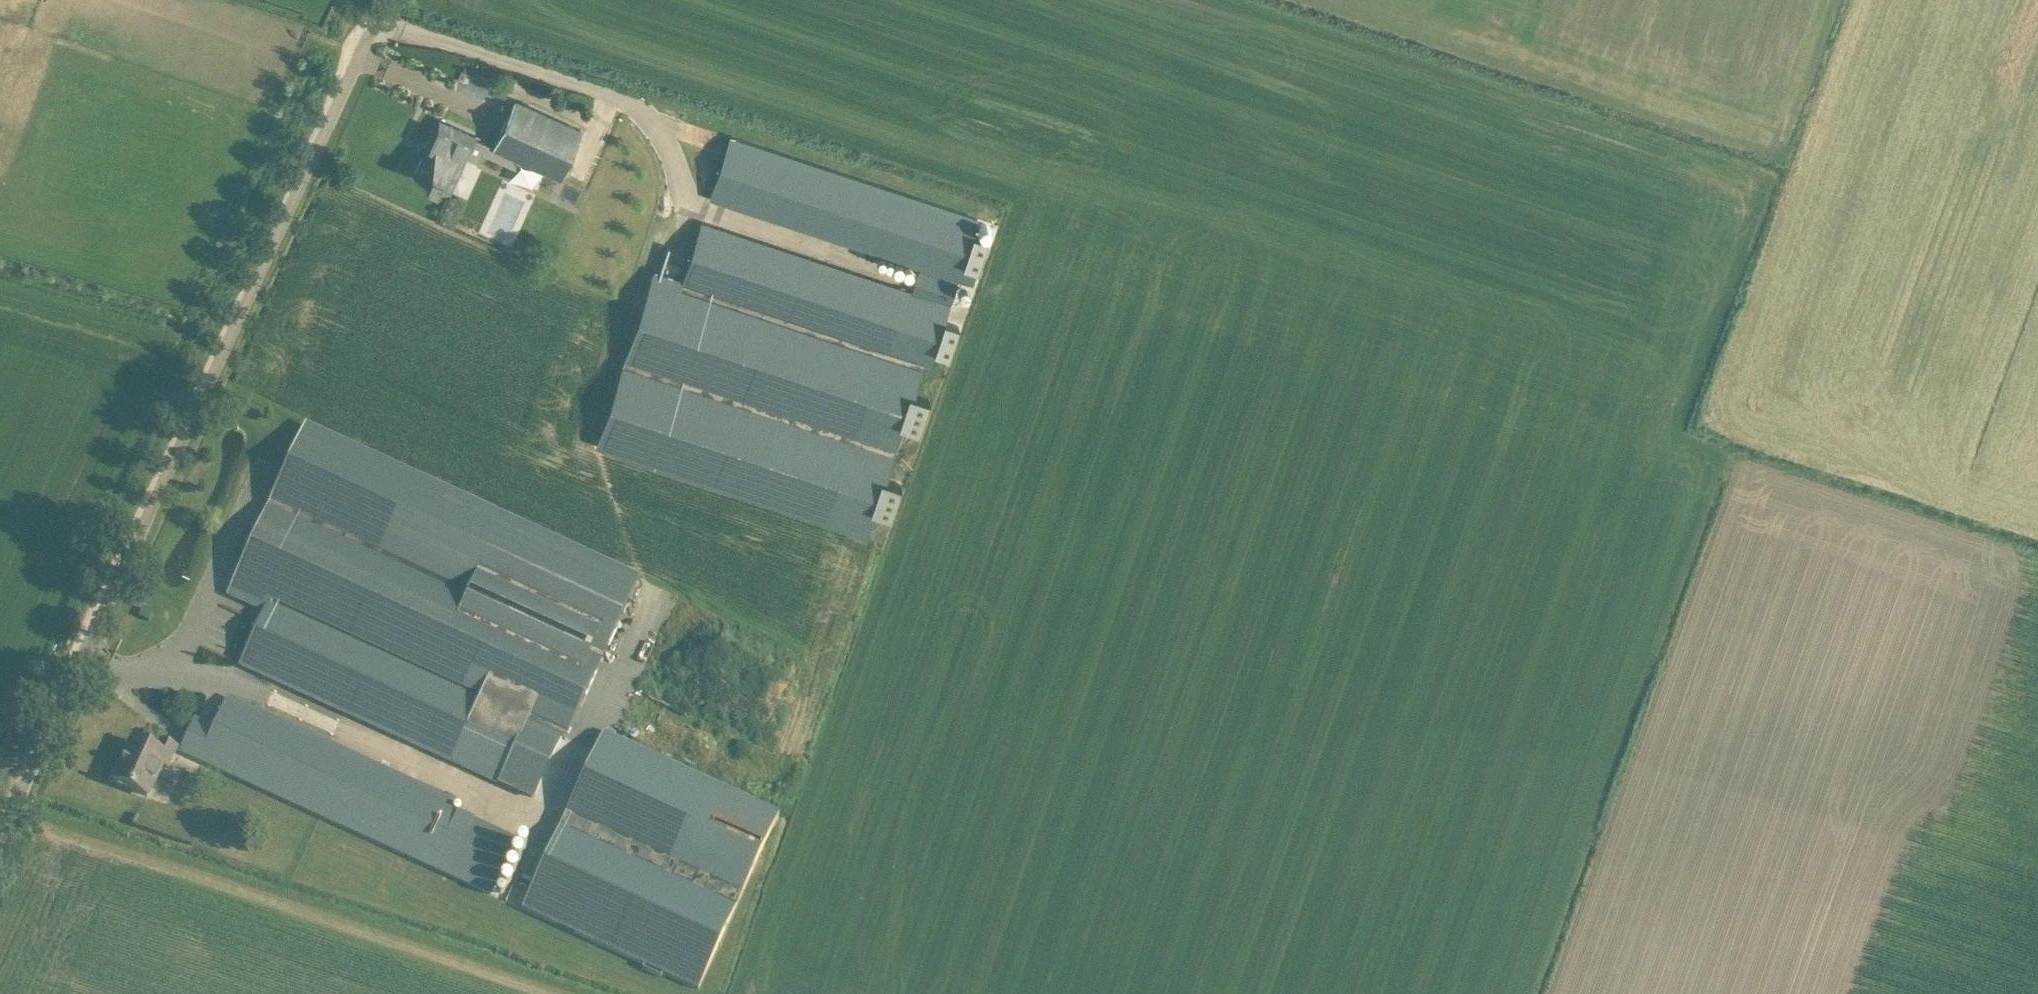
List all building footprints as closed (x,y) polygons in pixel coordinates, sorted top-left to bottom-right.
[(560,178),(583,128),(516,97),(493,147),(521,160),(560,178)] [(439,119),(414,175),(427,181),(424,188),(434,193),(437,186),(450,192),(476,135),(439,119)] [(978,219),(729,136),(709,197),(919,267),(911,292),(701,222),(682,280),(680,286),(919,365),(929,369),(934,354),(948,359),(959,328),(944,323),(959,278),(973,283),(988,238),(973,233),(978,219)] [(911,391),(919,365),(680,286),(682,280),(659,273),(645,317),(601,447),(862,533),(871,508),(890,515),(900,483),(881,477),(899,422),(918,429),(929,397),(911,391)] [(639,577),(602,560),(308,425),(230,595),(267,612),(243,664),(261,673),(502,784),(533,799),(562,736),(566,737),(639,577)] [(363,759),(246,705),(228,697),(215,725),(199,760),(218,768),(322,816),(335,821),(495,896),(518,840),(445,807),(449,796),(363,759)] [(603,732),(522,908),(698,989),(779,813),(614,737),(615,734),(606,730),(605,733),(603,732)] [(167,766),(176,747),(161,740),(156,751),(132,740),(114,780),(147,795),(162,764),(167,766)]
